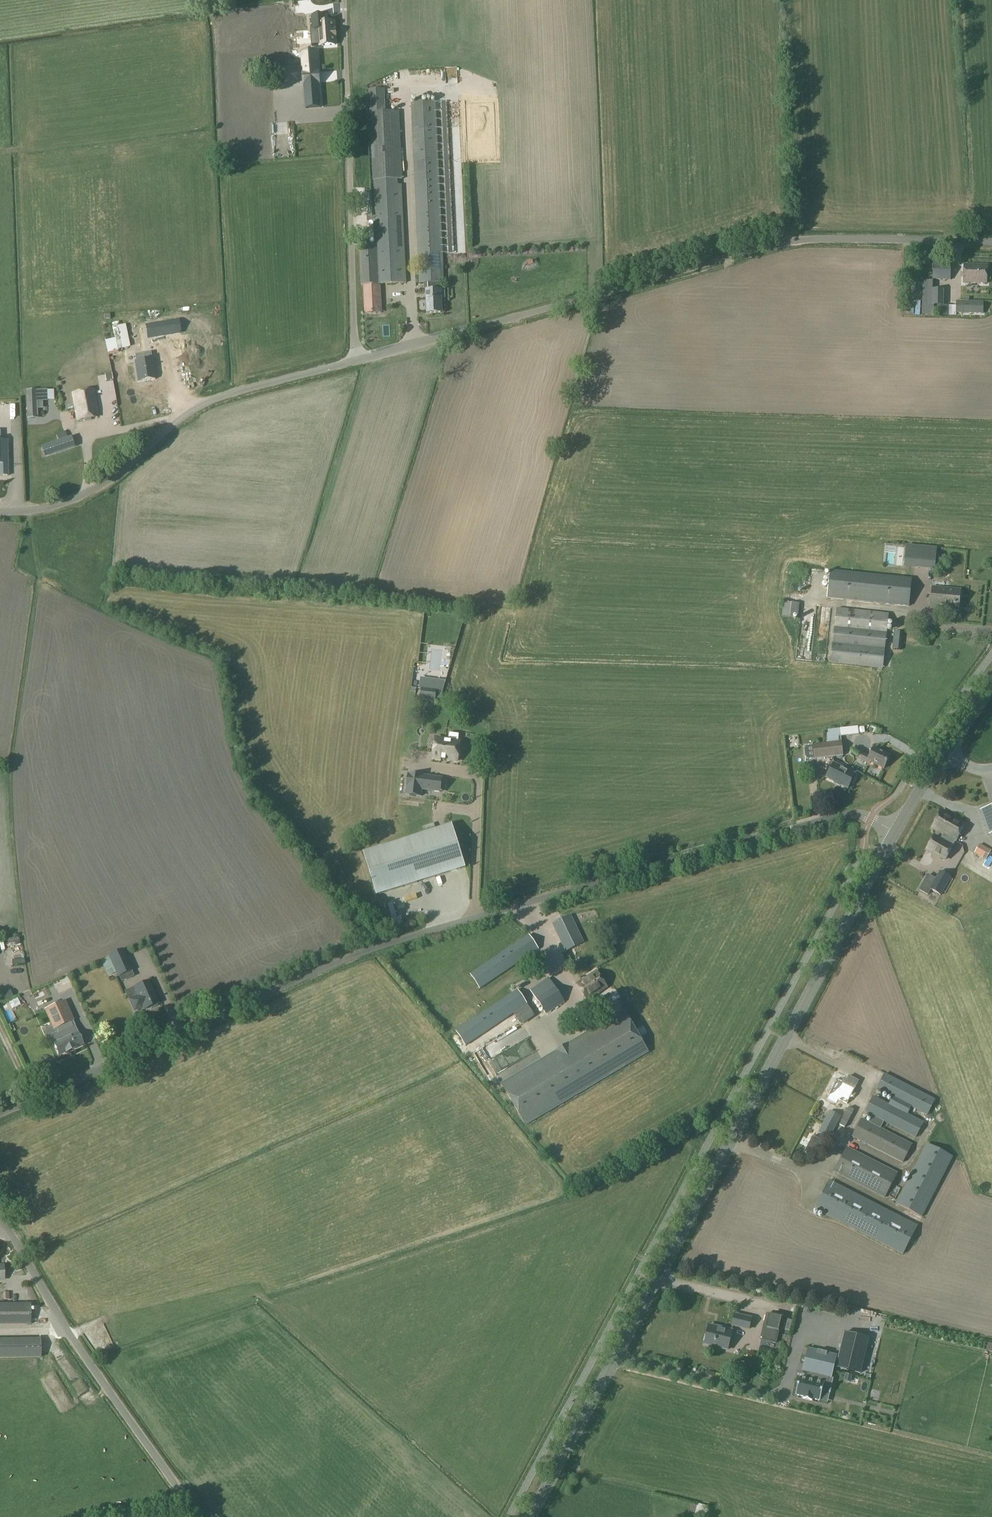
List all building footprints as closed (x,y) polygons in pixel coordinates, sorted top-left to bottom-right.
[(334,44),(333,28),(326,29),(325,15),(311,16),(312,29),(310,30),(311,45),(319,45),(320,46),(334,44)] [(302,59),(303,73),(316,72),(315,72),(315,58),(302,59)] [(321,107),(319,82),(304,83),(306,108),(321,107)] [(401,179),(398,112),(375,113),(375,107),(384,106),(383,89),(367,90),(371,180),(401,179)] [(495,98),(445,102),(450,161),(500,158),(495,98)] [(440,290),(439,282),(443,282),(435,103),(411,104),(419,283),(429,283),(429,291),(426,291),(427,301),(425,302),(426,308),(427,308),(427,313),(441,312),(440,298),(445,298),(444,291),(440,291),(440,290)] [(374,245),(359,246),(361,285),(406,283),(401,185),(372,186),(374,245)] [(932,263),(932,280),(950,280),(951,263),(932,263)] [(986,283),(987,265),(964,265),(963,283),(986,283)] [(922,315),(933,316),(947,316),(948,306),(943,306),(944,289),(932,289),(933,281),(922,281),(922,315)] [(364,286),(366,313),(380,313),(380,305),(379,286),(364,286)] [(983,314),(983,301),(956,300),(956,313),(983,314)] [(943,324),(943,332),(953,333),(953,324),(943,324)] [(108,353),(118,351),(115,339),(105,341),(108,353)] [(150,354),(135,356),(136,363),(134,363),(137,383),(154,381),(150,354)] [(27,394),(33,422),(43,420),(39,403),(49,401),(47,390),(27,394)] [(94,390),(72,393),(77,419),(98,416),(94,390)] [(75,445),(71,436),(41,446),(44,456),(75,445)] [(9,475),(8,440),(0,440),(0,475),(9,475)] [(936,549),(907,546),(905,566),(934,569),(936,549)] [(866,574),(830,570),(827,598),(843,600),(909,607),(912,578),(866,574)] [(958,614),(961,590),(932,587),(930,609),(948,610),(948,613),(958,614)] [(889,614),(836,608),(830,663),(883,668),(889,614)] [(894,631),(892,649),(895,649),(901,650),(902,644),(903,632),(894,631)] [(429,675),(437,675),(438,656),(429,656),(429,675)] [(420,699),(434,701),(436,693),(442,694),(445,684),(423,681),(420,699)] [(460,741),(436,738),(434,758),(458,761),(458,758),(460,758),(460,752),(459,750),(460,741)] [(827,743),(829,757),(843,756),(841,742),(827,743)] [(815,759),(829,757),(827,743),(813,745),(815,759)] [(883,769),(890,756),(874,747),(870,757),(862,753),(859,759),(869,764),(870,762),(883,769)] [(932,748),(929,753),(936,757),(938,751),(932,748)] [(853,783),(856,776),(854,775),(855,774),(834,763),(826,778),(834,782),(834,783),(840,786),(840,785),(848,789),(851,782),(853,783)] [(442,780),(407,777),(405,799),(419,801),(420,794),(441,797),(442,780)] [(980,811),(989,834),(991,833),(991,807),(980,811)] [(943,835),(953,840),(956,841),(965,824),(942,811),(932,828),(943,835)] [(367,849),(380,893),(469,866),(456,823),(367,849)] [(950,845),(953,840),(943,835),(941,840),(935,837),(928,849),(946,859),(953,847),(950,845)] [(991,851),(979,844),(974,853),(986,860),(991,851)] [(899,888),(907,873),(902,870),(893,885),(899,888)] [(940,895),(950,878),(940,872),(934,882),(926,878),(919,890),(927,894),(930,889),(940,895)] [(584,942),(571,915),(552,924),(566,951),(584,942)] [(470,974),(480,989),(539,949),(529,934),(470,974)] [(122,950),(109,955),(119,976),(132,971),(122,950)] [(588,1000),(607,988),(596,971),(577,984),(588,1000)] [(549,978),(530,990),(546,1014),(565,1002),(549,978)] [(136,991),(127,995),(134,1011),(143,1007),(144,1010),(151,1007),(151,1008),(157,1006),(157,1004),(158,1003),(148,981),(134,987),(136,991)] [(466,1046),(528,1004),(518,989),(456,1031),(466,1046)] [(59,1055),(82,1045),(77,1034),(76,1034),(73,1027),(70,1021),(71,1020),(63,1003),(47,1010),(55,1027),(56,1027),(62,1040),(54,1044),(59,1055)] [(649,1052),(624,1010),(500,1083),(525,1125),(649,1052)] [(46,1024),(35,1029),(40,1038),(50,1033),(46,1024)] [(507,1051),(526,1039),(520,1030),(502,1042),(507,1051)] [(935,1099),(885,1073),(876,1089),(892,1097),(889,1104),(873,1095),(865,1112),(916,1138),(924,1122),(908,1113),(911,1107),(927,1115),(935,1099)] [(837,1079),(829,1095),(828,1094),(825,1101),(833,1104),(835,1100),(838,1101),(839,1099),(847,1103),(855,1088),(859,1081),(849,1075),(845,1083),(837,1079)] [(839,1125),(845,1128),(854,1110),(849,1107),(839,1125)] [(829,1139),(841,1116),(829,1110),(818,1133),(829,1139)] [(912,1144),(862,1118),(852,1136),(903,1163),(912,1144)] [(816,1164),(827,1141),(816,1136),(804,1158),(816,1164)] [(896,1204),(922,1217),(953,1157),(927,1143),(896,1204)] [(898,1173),(847,1146),(834,1171),(885,1198),(898,1173)] [(814,1209),(903,1254),(918,1226),(830,1180),(814,1209)] [(31,1324),(30,1303),(0,1303),(0,1325),(31,1324)] [(750,1330),(753,1318),(734,1313),(731,1326),(750,1330)] [(779,1331),(782,1317),(766,1313),(762,1327),(779,1331)] [(705,1344),(727,1349),(732,1330),(709,1325),(705,1344)] [(859,1374),(868,1337),(844,1332),(835,1368),(859,1374)] [(41,1358),(41,1338),(0,1338),(0,1359),(41,1358)] [(802,1371),(808,1372),(829,1378),(831,1378),(832,1377),(831,1377),(836,1356),(837,1356),(837,1355),(808,1348),(808,1349),(809,1349),(803,1371),(802,1370),(802,1371)] [(820,1401),(824,1384),(827,1384),(829,1378),(808,1372),(806,1379),(801,1377),(800,1377),(801,1377),(800,1376),(798,1385),(797,1387),(795,1395),(796,1395),(804,1397),(804,1398),(803,1398),(805,1399),(805,1397),(810,1398),(810,1400),(812,1401),(812,1400),(811,1400),(812,1398),(819,1400),(819,1401),(820,1401)] [(43,1381),(47,1390),(56,1386),(52,1377),(43,1381)]
